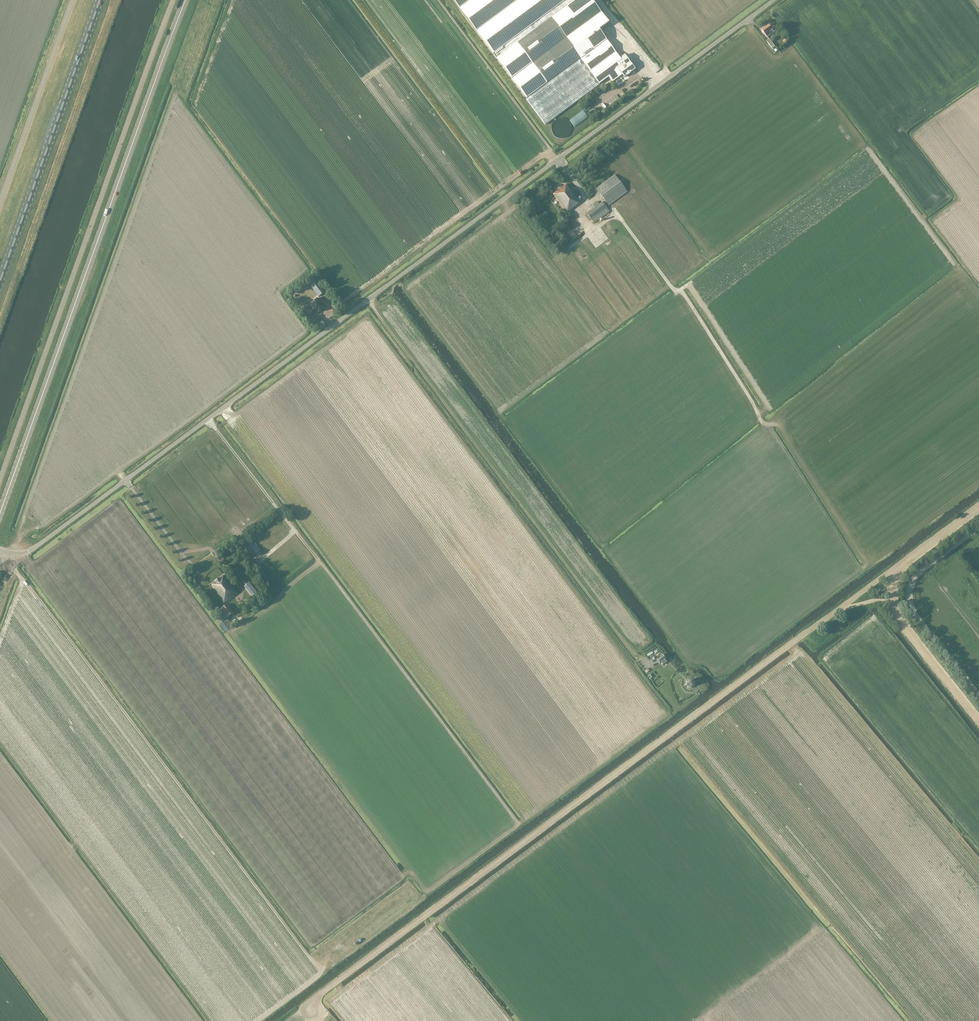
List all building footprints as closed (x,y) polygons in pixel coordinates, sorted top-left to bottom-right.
[(476,32),(501,65),(525,99),(545,125),(585,95),(599,85),(599,84),(608,77),(612,82),(621,75),(623,77),(627,75),(630,73),(629,73),(635,69),(631,65),(624,55),(619,59),(598,30),(608,23),(591,0),(453,0),(476,32)] [(772,30),(773,32),(776,30),(773,25),(770,27),(769,24),(761,30),(767,37),(770,34),(769,32),(772,30)] [(772,48),(775,46),(769,38),(766,41),(772,48)] [(575,123),(588,114),(584,109),(571,119),(575,123)] [(607,204),(608,206),(627,192),(614,175),(595,188),(605,202),(603,203),(602,202),(599,204),(596,201),(592,205),(594,208),(586,214),(594,223),(609,212),(605,207),(607,204)] [(575,205),(579,203),(566,184),(552,194),(566,213),(576,206),(575,205)] [(313,277),(307,282),(318,297),(319,296),(324,293),(324,292),(313,277)] [(317,297),(307,305),(315,315),(324,308),(317,297)] [(221,413),(216,417),(220,422),(225,417),(221,413)] [(250,558),(258,551),(249,539),(240,545),(250,558)] [(224,604),(236,593),(224,575),(210,585),(224,604)] [(251,596),(258,591),(251,582),(251,581),(247,576),(244,579),(248,584),(244,587),(251,596)] [(226,605),(220,609),(226,617),(232,613),(226,605)] [(659,663),(660,662),(662,665),(666,662),(664,660),(665,659),(662,655),(656,659),(659,663)] [(692,679),(689,679),(688,679),(687,680),(686,681),(685,682),(686,682),(685,684),(685,685),(687,687),(687,688),(688,688),(690,688),(691,688),(693,686),(694,687),(694,686),(694,683),(695,683),(694,682),(692,680),(692,679)]
